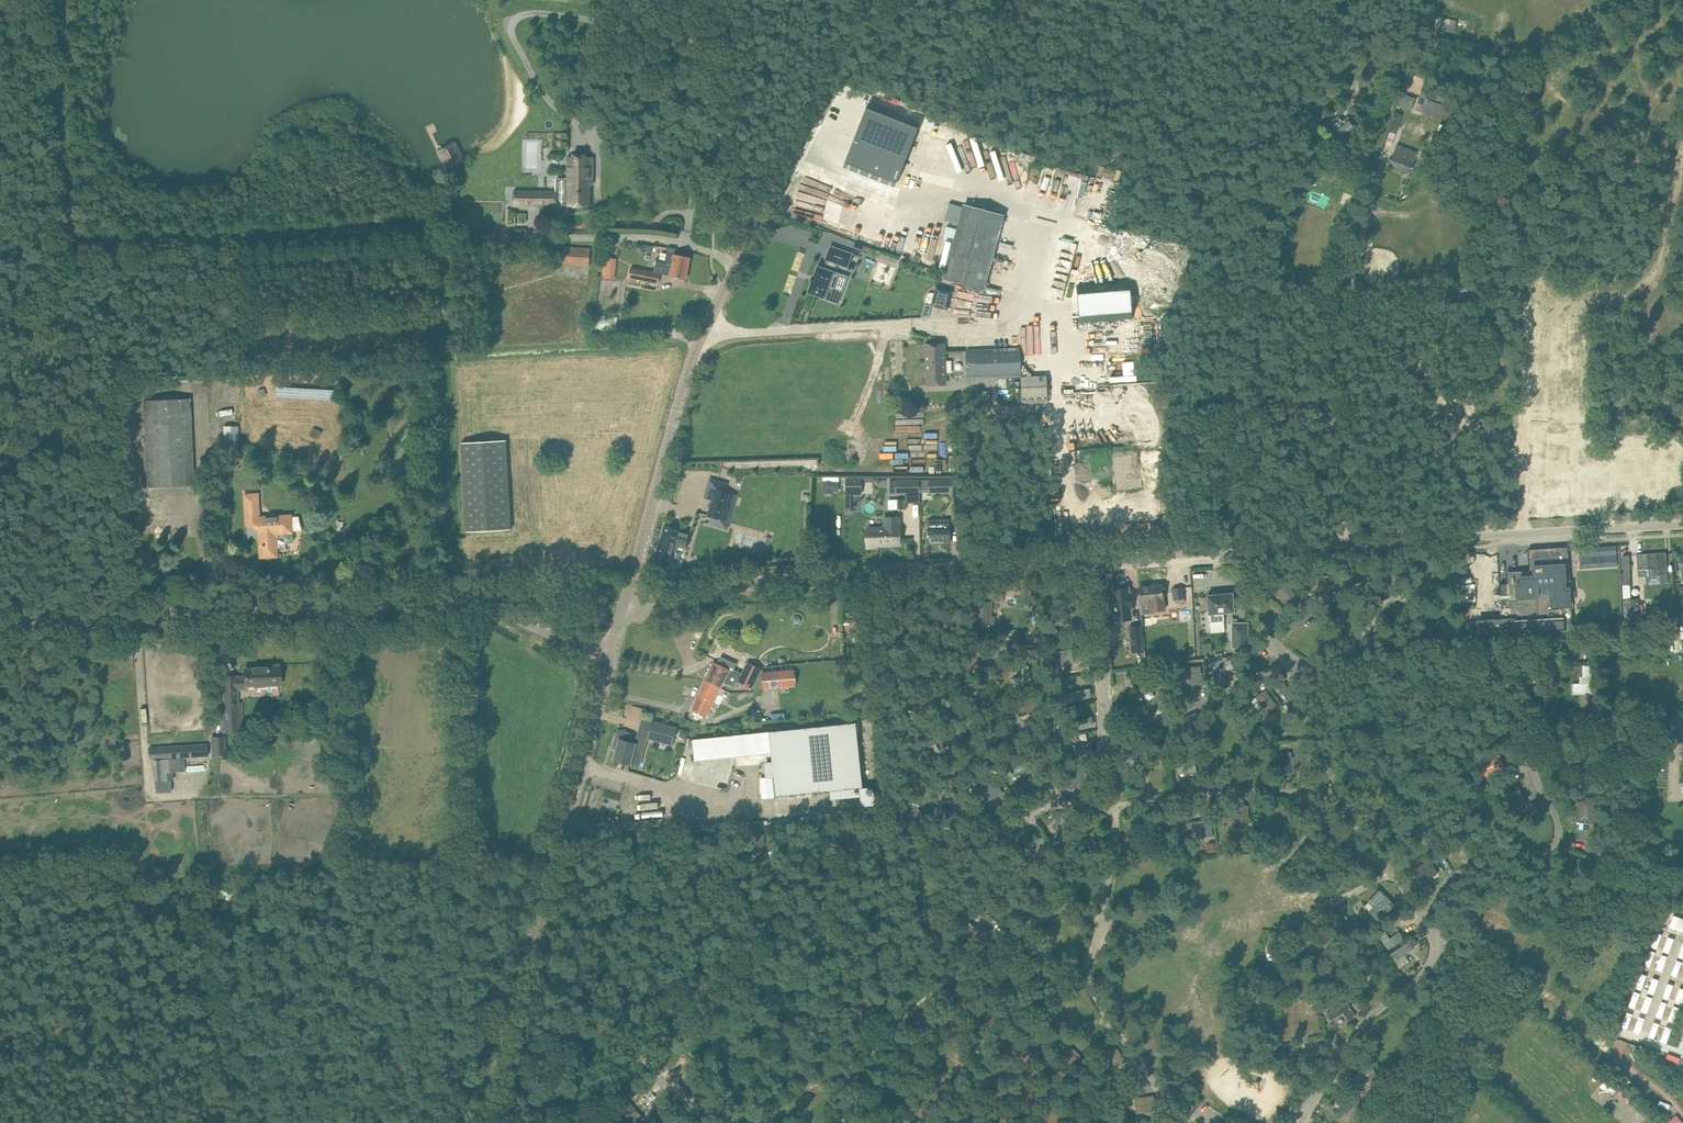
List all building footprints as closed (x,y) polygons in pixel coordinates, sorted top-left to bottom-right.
[(1427,80),(1423,90),(1432,93),(1433,94),(1433,93),(1437,83),(1427,80)] [(1402,94),(1399,107),(1415,111),(1419,98),(1402,94)] [(866,108),(845,162),(897,182),(918,128),(866,108)] [(1394,113),(1388,131),(1395,134),(1402,115),(1394,113)] [(1332,123),(1345,138),(1356,129),(1347,119),(1342,124),(1337,118),(1332,123)] [(1396,145),(1389,165),(1409,173),(1411,168),(1412,169),(1412,168),(1411,167),(1417,153),(1396,145)] [(556,191),(556,204),(566,204),(566,205),(566,206),(589,207),(590,180),(592,181),(593,170),(593,156),(567,156),(567,178),(557,178),(556,191)] [(1014,172),(1012,186),(1021,187),(1023,174),(1014,172)] [(514,190),(514,205),(523,205),(548,206),(554,206),(556,206),(556,204),(556,191),(539,191),(523,190),(514,190)] [(944,279),(983,290),(1003,215),(964,204),(963,207),(949,203),(944,221),(958,225),(944,279)] [(808,291),(808,292),(809,293),(823,298),(824,298),(825,297),(824,297),(828,288),(834,290),(840,274),(834,272),(834,271),(837,263),(846,267),(847,267),(848,266),(852,255),(852,253),(851,253),(832,246),(830,246),(830,247),(826,258),(825,259),(827,260),(828,260),(825,268),(819,266),(817,265),(817,267),(814,276),(813,276),(811,282),(812,282),(808,291)] [(590,249),(563,247),(562,265),(589,266),(590,249)] [(639,283),(639,279),(658,283),(659,274),(685,279),(689,258),(666,253),(664,261),(655,260),(653,273),(630,268),(628,277),(635,279),(635,282),(639,283)] [(604,278),(614,279),(616,258),(606,257),(604,278)] [(1129,282),(1076,287),(1079,322),(1132,318),(1129,282)] [(931,303),(931,306),(947,310),(952,291),(936,286),(934,293),(931,292),(927,294),(926,299),(927,303),(931,303)] [(1159,330),(1160,319),(1147,318),(1146,339),(1154,340),(1155,330),(1159,330)] [(943,344),(925,344),(926,384),(944,384),(943,344)] [(1019,348),(966,350),(967,377),(1020,374),(1019,348)] [(1011,398),(1011,404),(1048,402),(1047,375),(1021,376),(1022,397),(1011,398)] [(147,488),(192,486),(192,476),(191,476),(188,398),(143,400),(147,488)] [(223,447),(238,447),(238,426),(223,425),(223,447)] [(506,439),(461,442),(466,531),(511,529),(506,439)] [(846,479),(847,495),(862,494),(862,478),(846,479)] [(951,480),(918,481),(918,494),(951,493),(951,480)] [(824,481),(824,490),(834,490),(838,490),(838,481),(824,481)] [(890,482),(890,493),(895,493),(895,494),(905,494),(905,499),(897,499),(897,509),(906,509),(906,503),(919,503),(919,494),(918,494),(918,481),(890,482)] [(707,516),(728,522),(736,494),(715,488),(707,516)] [(243,495),(244,512),(258,511),(257,494),(243,495)] [(288,543),(291,543),(295,540),(294,536),(292,533),(294,533),(293,516),(258,518),(261,557),(276,556),(275,538),(284,537),(284,540),(288,543)] [(899,517),(884,517),(885,528),(876,528),(877,545),(900,544),(900,543),(903,543),(902,535),(899,535),(899,517)] [(927,535),(927,536),(929,536),(929,543),(950,543),(950,532),(950,530),(949,519),(936,519),(928,519),(929,531),(927,531),(927,535)] [(681,529),(665,525),(654,562),(669,566),(676,548),(674,548),(674,545),(686,549),(691,533),(680,530),(681,529)] [(1666,552),(1637,554),(1638,577),(1667,575),(1666,552)] [(1491,622),(1480,622),(1481,636),(1504,635),(1504,633),(1571,630),(1569,606),(1571,606),(1570,583),(1568,583),(1567,567),(1562,568),(1561,555),(1544,556),(1534,557),(1535,575),(1530,575),(1530,573),(1520,573),(1520,576),(1514,576),(1514,574),(1508,574),(1511,615),(1502,616),(1503,626),(1491,626),(1491,622)] [(1629,556),(1622,556),(1623,573),(1621,573),(1622,585),(1624,585),(1625,599),(1624,599),(1626,626),(1639,625),(1638,598),(1631,598),(1629,556)] [(1340,572),(1342,585),(1362,583),(1361,570),(1340,572)] [(1313,577),(1312,589),(1328,591),(1329,579),(1313,577)] [(1139,586),(1141,602),(1152,601),(1153,611),(1164,610),(1162,584),(1139,586)] [(1184,586),(1172,588),(1174,600),(1186,598),(1184,586)] [(1110,595),(1105,595),(1107,610),(1111,610),(1112,621),(1126,620),(1125,612),(1122,612),(1121,609),(1129,608),(1127,593),(1125,593),(1125,588),(1109,589),(1110,595)] [(1223,613),(1234,612),(1232,593),(1207,595),(1209,614),(1210,614),(1210,622),(1223,620),(1223,613)] [(846,608),(846,617),(861,616),(861,607),(846,608)] [(1247,623),(1232,623),(1233,647),(1247,647),(1247,623)] [(1141,626),(1129,627),(1132,653),(1144,651),(1141,626)] [(1154,629),(1146,629),(1146,642),(1154,641),(1154,629)] [(1072,649),(1043,654),(1045,667),(1074,662),(1072,649)] [(1111,672),(1111,655),(1102,655),(1102,673),(1111,672)] [(713,662),(704,681),(720,688),(721,688),(723,682),(733,687),(736,681),(751,689),(761,669),(747,662),(742,674),(734,670),(733,672),(732,671),(729,670),(717,664),(713,662)] [(236,676),(222,676),(223,703),(237,704),(236,685),(244,685),(244,686),(279,685),(278,664),(266,665),(266,668),(244,669),(244,677),(236,677),(236,676)] [(1532,685),(1538,673),(1520,664),(1514,676),(1532,685)] [(1572,682),(1571,693),(1592,693),(1592,665),(1583,664),(1583,676),(1580,676),(1580,682),(1572,682)] [(1180,667),(1181,684),(1202,682),(1201,665),(1180,667)] [(795,669),(762,672),(763,687),(796,684),(795,669)] [(1300,700),(1284,680),(1276,685),(1292,706),(1300,700)] [(701,688),(690,710),(706,717),(714,702),(718,694),(720,688),(704,681),(702,685),(701,688)] [(1065,703),(1092,696),(1090,687),(1062,694),(1065,703)] [(1255,698),(1268,717),(1279,708),(1266,690),(1255,698)] [(223,703),(221,703),(222,733),(241,732),(240,703),(237,704),(223,703)] [(953,718),(965,709),(962,704),(955,709),(950,714),(953,718)] [(1189,735),(1203,729),(1196,713),(1181,719),(1189,735)] [(1092,717),(1079,719),(1081,726),(1093,724),(1092,717)] [(650,720),(646,737),(672,744),(676,727),(650,720)] [(856,722),(769,731),(771,753),(772,761),(773,777),(775,796),(829,791),(859,788),(863,787),(856,722)] [(614,759),(631,764),(633,756),(641,758),(646,737),(638,735),(636,743),(629,741),(631,733),(617,729),(613,746),(614,748),(617,749),(614,759)] [(934,738),(924,745),(928,750),(946,739),(940,729),(932,734),(934,738)] [(212,737),(212,755),(226,755),(226,736),(212,737)] [(704,738),(692,739),(694,761),(706,759),(715,759),(712,737),(704,738)] [(206,742),(149,746),(150,758),(150,760),(154,760),(155,781),(170,780),(174,780),(173,772),(172,757),(184,756),(207,755),(206,742)] [(1291,751),(1273,754),(1277,775),(1295,772),(1291,751)] [(1505,770),(1499,754),(1479,762),(1485,778),(1505,770)] [(1066,784),(1072,789),(1087,770),(1082,765),(1066,784)] [(1126,767),(1117,773),(1122,780),(1131,773),(1126,767)] [(964,783),(962,776),(941,779),(942,787),(964,783)] [(863,787),(859,788),(860,797),(861,806),(876,805),(874,786),(863,787)] [(1517,786),(1509,790),(1521,812),(1528,808),(1517,786)] [(903,800),(919,807),(923,796),(918,794),(915,799),(906,795),(903,800)] [(930,841),(924,849),(932,855),(948,834),(940,828),(930,841)] [(1035,840),(1041,856),(1049,853),(1043,837),(1035,840)] [(1215,842),(1207,843),(1208,850),(1216,849),(1215,842)] [(1441,852),(1435,856),(1439,862),(1445,859),(1441,852)] [(1437,873),(1429,860),(1412,870),(1420,884),(1437,873)] [(1367,902),(1373,907),(1369,911),(1378,920),(1394,905),(1379,890),(1367,902)] [(589,920),(602,926),(608,914),(595,907),(589,920)] [(970,922),(965,927),(976,938),(991,923),(985,917),(975,927),(970,922)] [(1378,935),(1388,949),(1405,938),(1400,930),(1390,937),(1385,930),(1378,935)] [(1672,1007),(1682,1009),(1682,964),(1677,963),(1672,1007)] [(615,1004),(624,1015),(635,1006),(626,995),(615,1004)] [(854,1008),(863,1020),(873,1013),(870,1009),(874,1006),(867,998),(854,1008)] [(1326,1014),(1330,1021),(1343,1013),(1348,1021),(1356,1016),(1347,1001),(1326,1014)] [(558,1039),(572,1043),(576,1030),(562,1025),(558,1039)] [(1069,1067),(1081,1056),(1070,1045),(1059,1057),(1069,1067)] [(1350,1072),(1352,1079),(1369,1074),(1371,1081),(1377,1079),(1372,1065),(1350,1072)] [(1601,1102),(1610,1087),(1602,1082),(1593,1097),(1601,1102)] [(1351,1101),(1355,1108),(1360,1106),(1357,1100),(1360,1098),(1356,1088),(1351,1089),(1354,1099),(1351,1101)] [(1342,1116),(1353,1108),(1343,1092),(1336,1097),(1342,1105),(1337,1108),(1342,1116)] [(627,1099),(615,1109),(627,1122),(640,1122),(644,1119),(627,1099)] [(1634,1122),(1638,1122),(1643,1117),(1628,1104),(1621,1112),(1634,1122)] [(1108,1122),(1111,1122),(1116,1122),(1118,1116),(1110,1114),(1108,1122)] [(1140,1120),(1120,1114),(1117,1122),(1139,1122),(1140,1120)]
